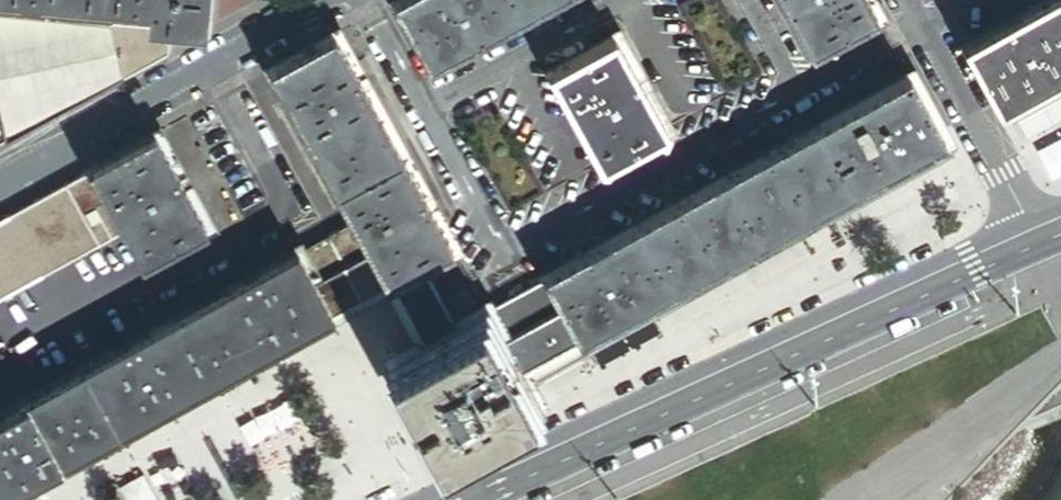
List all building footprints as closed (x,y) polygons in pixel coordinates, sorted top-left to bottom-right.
[(111,19),(153,23),(154,7),(73,0),(0,0),(0,10),(111,19)] [(153,23),(170,24),(205,27),(207,0),(73,0),(154,7),(153,23)] [(437,62),(550,0),(403,0),(437,62)] [(880,15),(872,0),(790,0),(817,49),(880,15)] [(970,45),(1004,108),(1060,76),(1060,0),(1052,0),(970,45)] [(0,10),(0,117),(1,117),(4,132),(3,132),(4,140),(123,76),(111,19),(0,10)] [(153,23),(111,19),(123,76),(168,51),(170,24),(153,23)] [(357,219),(371,244),(383,265),(399,256),(408,273),(426,262),(453,248),(454,247),(338,34),(275,68),(357,219)] [(671,129),(621,36),(558,71),(608,163),(671,129)] [(584,337),(947,139),(913,76),(550,274),(551,276),(568,306),(584,337)] [(1004,108),(1012,122),(1060,95),(1060,76),(1004,108)] [(209,225),(158,133),(95,167),(97,171),(112,198),(128,229),(146,260),(209,225)] [(955,153),(947,139),(584,337),(524,370),(532,384),(955,153)] [(112,198),(97,171),(0,223),(0,299),(111,239),(94,208),(112,198)] [(128,229),(112,198),(94,208),(111,239),(128,229)] [(341,260),(371,244),(357,219),(327,235),(341,260)] [(341,260),(327,235),(301,250),(327,296),(353,282),(341,260)] [(383,265),(371,244),(341,260),(353,282),(383,265)] [(470,278),(453,248),(426,262),(442,293),(470,278)] [(0,415),(0,476),(327,296),(301,250),(0,415)] [(399,256),(383,265),(392,281),(408,273),(399,256)] [(442,293),(426,262),(408,273),(429,311),(447,301),(442,293)] [(383,265),(353,282),(327,296),(0,476),(0,496),(392,281),(383,265)] [(392,281),(425,342),(441,333),(435,322),(429,311),(408,273),(392,281)] [(568,306),(551,276),(490,309),(507,339),(568,306)] [(485,305),(470,278),(442,293),(447,301),(453,312),(457,320),(485,305)] [(453,312),(447,301),(429,311),(435,322),(453,312)] [(524,370),(584,337),(568,306),(507,339),(524,370)] [(507,379),(524,370),(507,339),(490,309),(489,307),(459,324),(441,333),(450,350),(420,366),(454,428),(516,394),(507,379)] [(453,312),(435,322),(441,333),(459,324),(457,320),(453,312)] [(541,401),(532,384),(524,370),(507,379),(516,394),(454,428),(420,366),(450,350),(441,333),(425,342),(394,359),(447,454),(541,401)]
